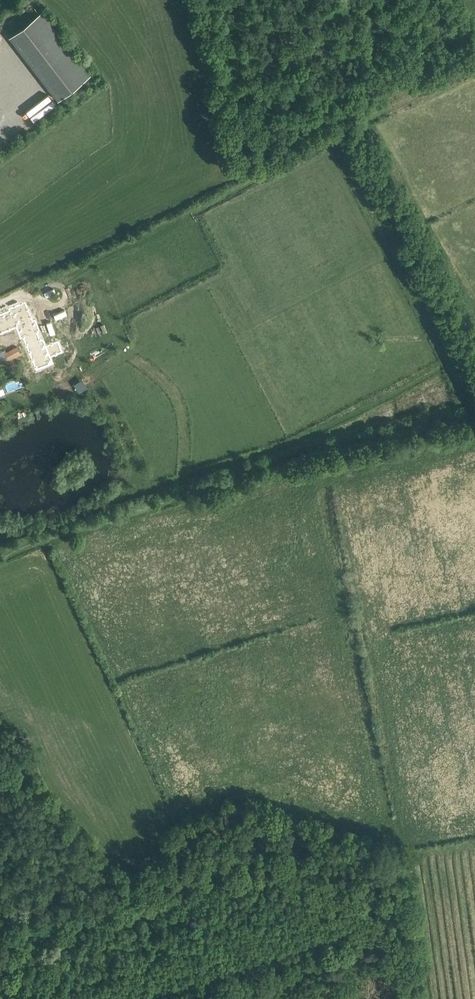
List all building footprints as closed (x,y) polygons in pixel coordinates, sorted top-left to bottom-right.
[(10,37),(58,100),(91,75),(42,11),(10,37)] [(16,325),(21,336),(23,335),(38,367),(55,358),(51,352),(63,346),(58,335),(46,341),(25,297),(7,307),(8,309),(0,313),(0,334),(16,325)] [(21,354),(15,344),(0,352),(0,365),(21,354)] [(26,388),(20,374),(0,383),(0,398),(26,388)]
